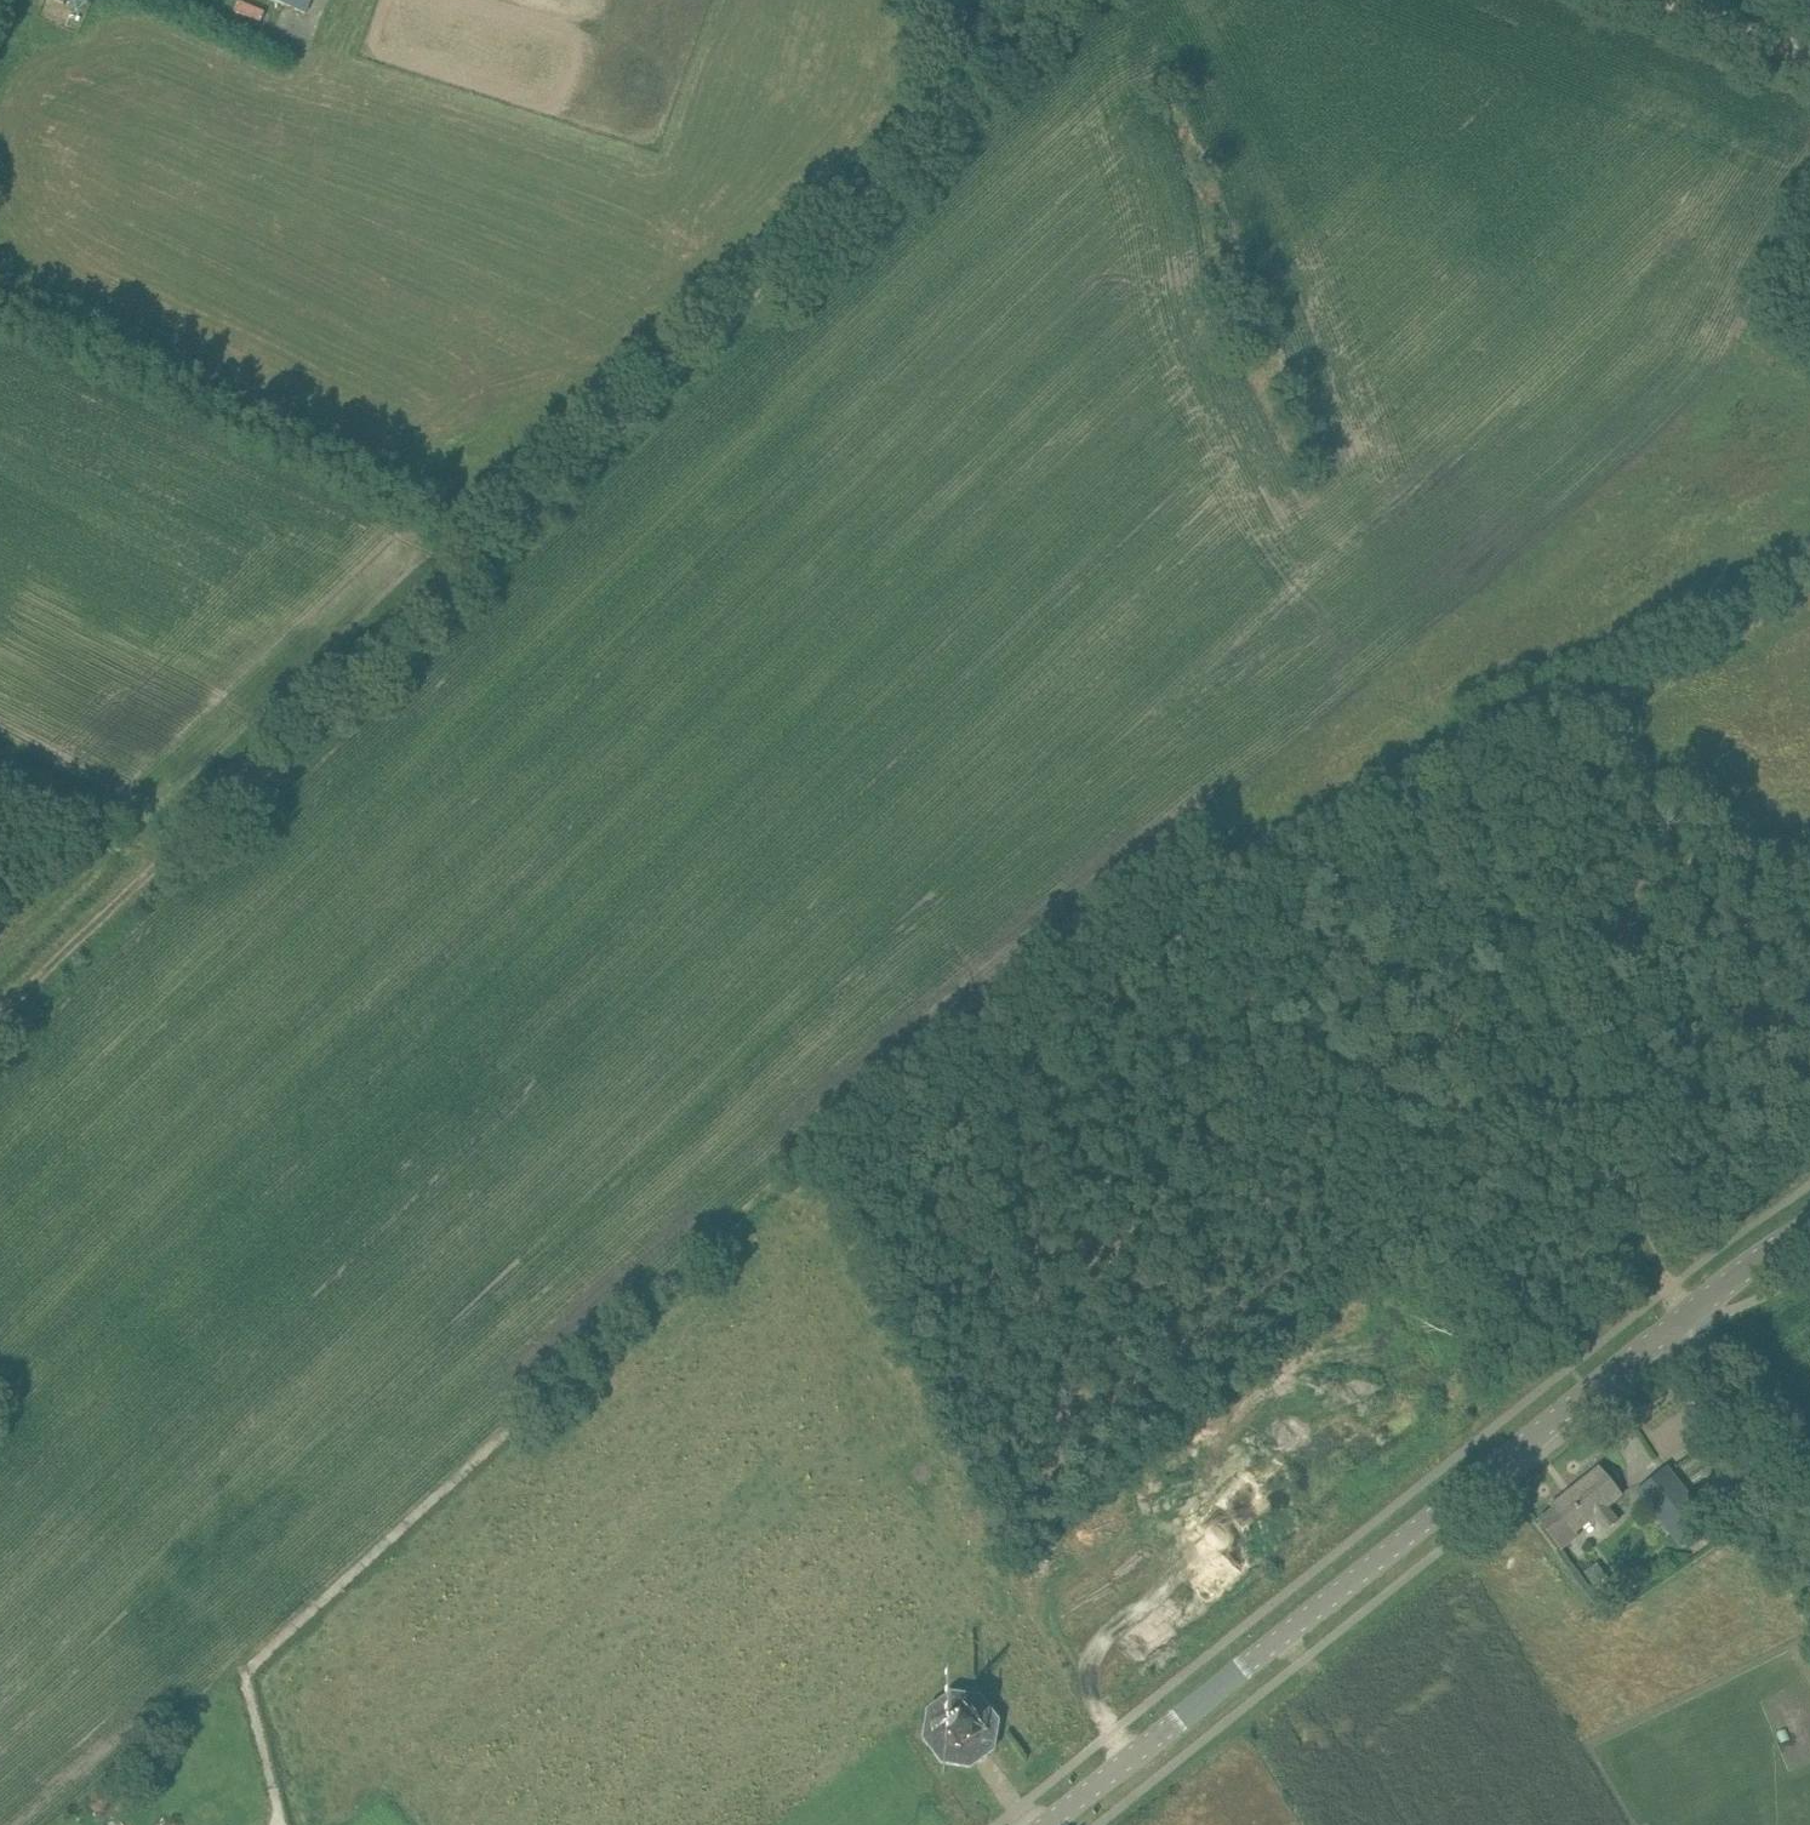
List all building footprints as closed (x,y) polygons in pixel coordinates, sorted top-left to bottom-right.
[(311,0),(273,0),(306,13),(311,0)] [(1577,1537),(1575,1533),(1595,1517),(1606,1531),(1618,1521),(1607,1507),(1621,1496),(1598,1467),(1551,1505),(1553,1509),(1539,1521),(1561,1549),(1577,1537)] [(1711,1525),(1665,1467),(1635,1492),(1681,1549),(1711,1525)] [(1608,1580),(1597,1564),(1585,1572),(1596,1588),(1608,1580)] [(942,1763),(970,1768),(994,1750),(999,1721),(982,1696),(953,1692),(928,1709),(924,1739),(942,1763)]
